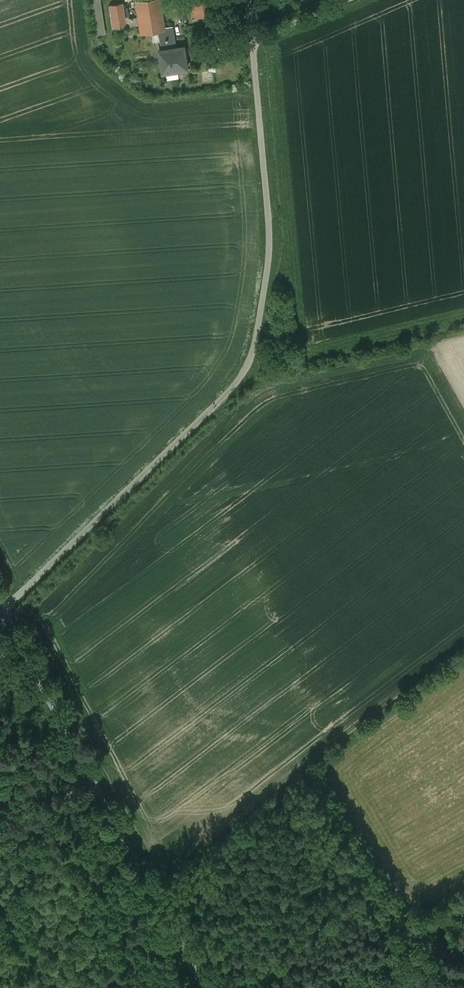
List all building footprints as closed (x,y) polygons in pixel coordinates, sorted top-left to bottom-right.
[(137,1),(139,17),(140,24),(142,33),(159,31),(166,30),(165,27),(161,0),(143,0),(137,1)] [(193,18),(217,14),(215,0),(191,0),(193,18)] [(123,3),(111,5),(115,28),(140,24),(139,17),(125,19),(123,3)] [(173,26),(165,27),(166,30),(159,31),(162,50),(159,51),(163,73),(188,69),(185,47),(177,48),(173,26)] [(108,39),(97,41),(99,52),(110,51),(108,39)]
